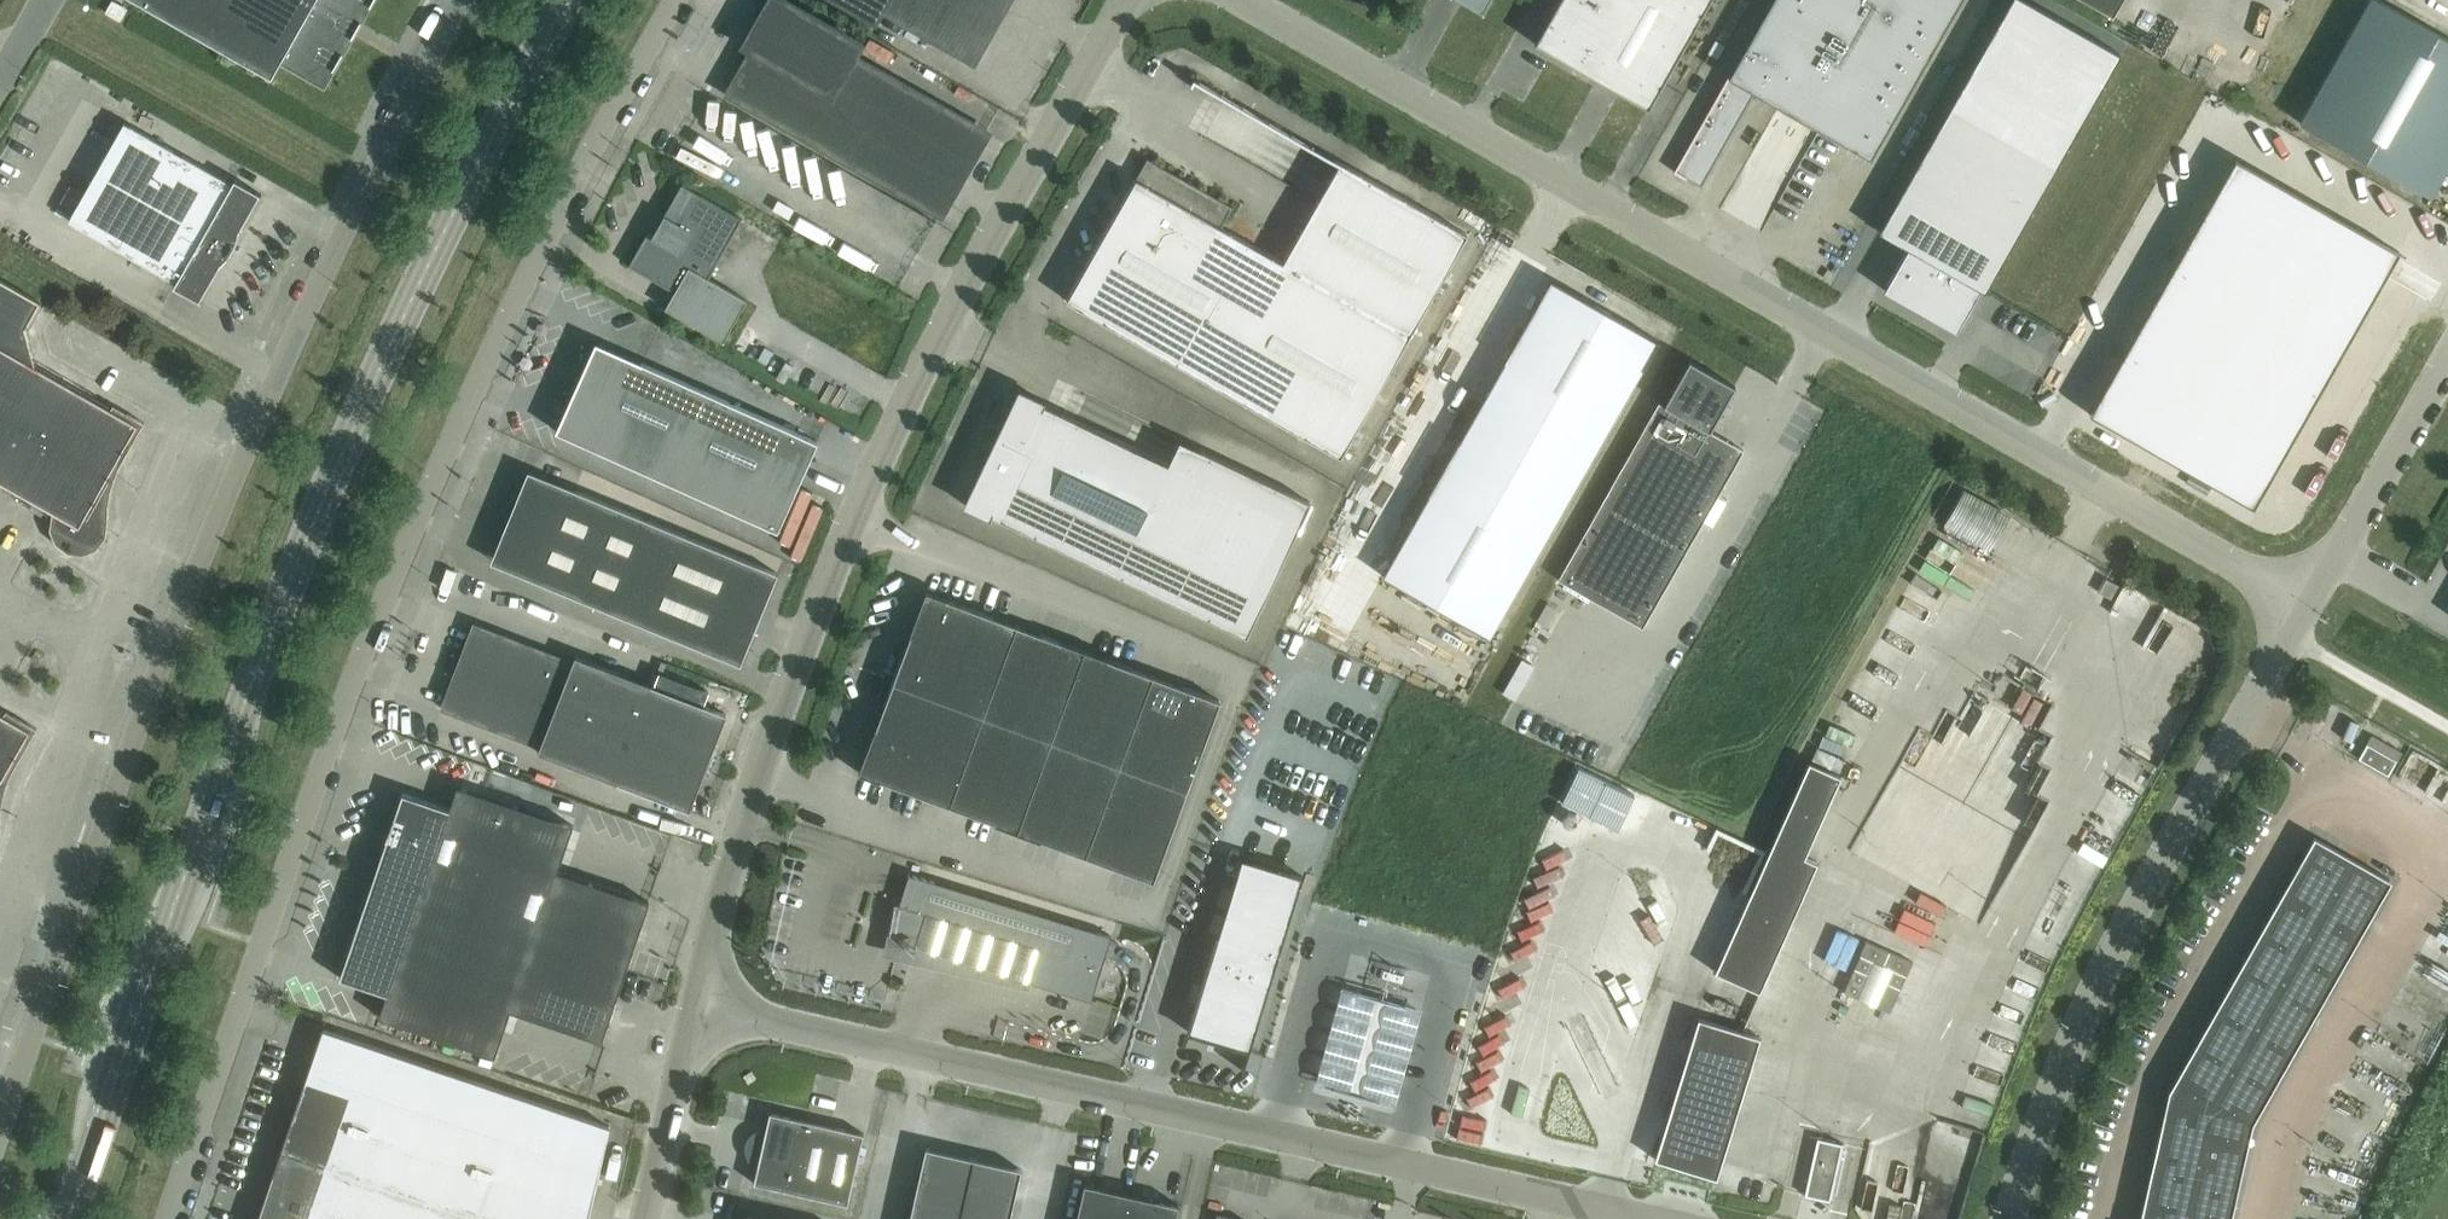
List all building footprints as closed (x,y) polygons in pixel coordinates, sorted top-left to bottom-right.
[(113,0),(111,0),(105,12),(120,20),(127,8),(113,0)] [(361,0),(135,0),(271,77),(282,58),(316,78),(361,0)] [(986,133),(851,56),(859,43),(784,0),(771,0),(745,44),(754,49),(729,92),(940,213),(986,133)] [(874,18),(880,7),(972,60),(1006,0),(842,0),(874,18)] [(1481,13),(1489,0),(1458,0),(1481,13)] [(1534,43),(1648,108),(1709,0),(1558,0),(1534,43)] [(1869,158),(1959,0),(1771,0),(1730,72),(1729,72),(1673,171),(1675,173),(1676,172),(1700,186),(1754,92),(1869,158)] [(2026,0),(2010,0),(1878,231),(1907,247),(1883,290),(1956,331),(1980,289),(1984,291),(2120,53),(2026,0)] [(2299,122),(2429,196),(2447,163),(2447,40),(2378,0),(2368,0),(2299,122)] [(1340,457),(1467,234),(1339,161),(1193,78),(1189,85),(1190,85),(1191,85),(1336,167),(1282,261),(1221,227),(1232,206),(1147,158),(1065,301),(1340,457)] [(241,229),(239,228),(259,194),(260,195),(261,194),(234,179),(231,183),(124,122),(68,220),(176,281),(173,286),(200,301),(201,300),(199,299),(218,265),(220,266),(221,264),(219,264),(220,263),(227,256),(233,248),(236,239),(239,230),(240,230),(241,229)] [(2082,411),(2250,506),(2396,250),(2228,155),(2082,411)] [(681,184),(662,218),(665,219),(655,236),(647,232),(628,265),(674,291),(664,308),(723,341),(746,299),(708,277),(741,218),(681,184)] [(35,366),(24,328),(39,302),(0,279),(0,481),(52,511),(49,529),(55,543),(67,552),(82,554),(96,548),(105,536),(107,521),(107,505),(110,490),(114,478),(118,468),(144,422),(112,404),(110,409),(35,366)] [(1551,281),(1383,575),(1488,635),(1656,341),(1551,281)] [(595,342),(555,431),(777,530),(817,441),(595,342)] [(1658,402),(1557,579),(1642,627),(1743,450),(1709,431),(1735,386),(1688,360),(1663,404),(1658,402)] [(1310,502),(1199,449),(1188,473),(1042,404),(1043,402),(1019,390),(964,505),(988,516),(989,515),(1246,637),(1310,502)] [(515,527),(500,562),(538,577),(536,581),(740,664),(777,573),(574,489),(572,492),(535,477),(521,512),(517,510),(511,525),(515,527)] [(1981,546),(2000,511),(1962,490),(1943,524),(1981,546)] [(1981,604),(1987,588),(1960,579),(1955,594),(1981,604)] [(2103,580),(2097,600),(2110,604),(2116,584),(2103,580)] [(1220,700),(925,591),(858,772),(1153,882),(1220,700)] [(2113,617),(2128,630),(2149,606),(2133,593),(2113,617)] [(572,661),(473,623),(460,656),(452,652),(444,672),(453,675),(441,707),(539,745),(537,751),(689,810),(726,713),(574,655),(572,661)] [(1991,666),(1979,699),(2008,709),(2020,676),(1991,666)] [(2020,685),(2008,707),(2019,714),(2031,692),(2020,685)] [(0,811),(3,796),(6,784),(10,774),(14,767),(36,728),(5,710),(2,715),(0,713),(0,811)] [(2396,761),(2366,744),(2357,759),(2387,776),(2396,761)] [(1808,762),(1772,843),(1803,857),(1840,776),(1808,762)] [(572,825),(456,786),(449,808),(402,792),(378,862),(383,864),(375,886),(370,884),(339,977),(386,993),(378,1016),(494,1055),(509,1009),(601,1040),(648,902),(556,871),(572,825)] [(2317,815),(2337,824),(2342,813),(2322,804),(2317,815)] [(2390,881),(2313,836),(2168,1091),(2139,1218),(2230,1218),(2252,1123),(2390,881)] [(1309,878),(1247,859),(1194,1032),(1256,1051),(1309,878)] [(1039,949),(1029,982),(1091,1001),(1111,935),(908,873),(898,906),(1039,949)] [(2432,902),(2447,915),(2447,898),(2441,892),(2432,902)] [(1843,992),(1889,1012),(1911,960),(1865,941),(1843,992)] [(2447,988),(2447,981),(2427,969),(2421,979),(2445,992),(2447,988)] [(1373,997),(1347,1091),(1362,1095),(1388,1001),(1373,997)] [(1697,1018),(1654,1159),(1716,1178),(1759,1037),(1697,1018)] [(609,1126),(321,1028),(256,1218),(588,1218),(609,1126)] [(863,1133),(769,1112),(753,1183),(847,1204),(863,1133)] [(1817,1137),(1804,1195),(1829,1201),(1842,1143),(1817,1137)] [(1020,1169),(925,1147),(909,1218),(1009,1218),(1020,1169)] [(1178,1205),(1084,1183),(1075,1218),(1175,1218),(1178,1205)] [(746,1211),(744,1218),(782,1218),(746,1211)]
